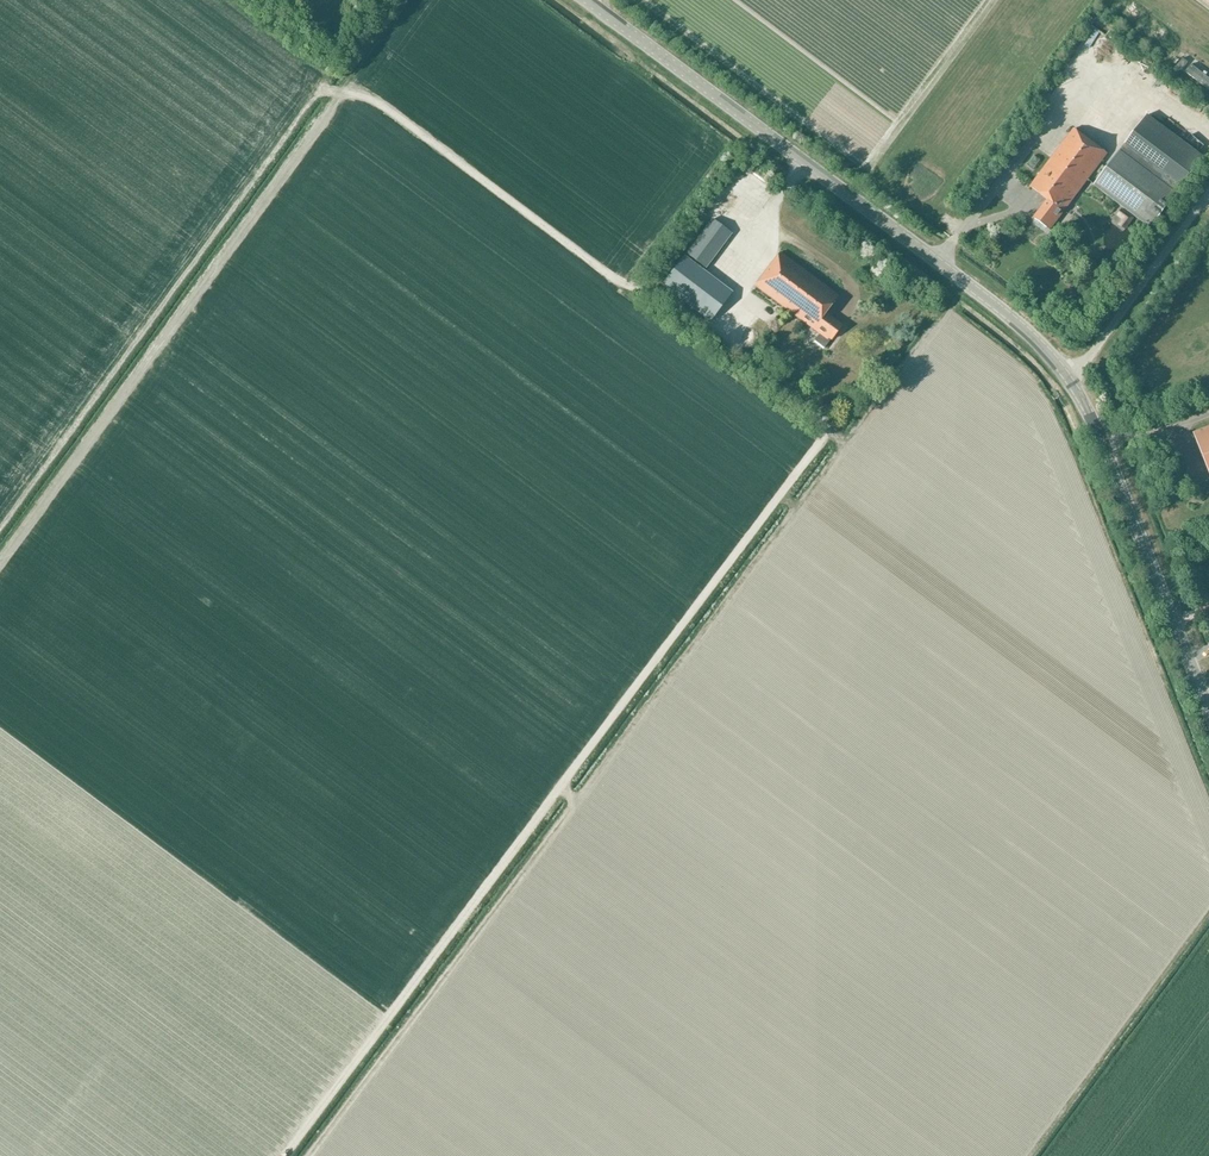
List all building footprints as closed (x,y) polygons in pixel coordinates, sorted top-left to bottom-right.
[(1077,54),(1066,71),(1071,74),(1082,57),(1077,54)] [(1171,65),(1177,69),(1182,61),(1176,57),(1171,65)] [(1208,91),(1208,81),(1184,62),(1177,71),(1207,94),(1208,91)] [(1094,185),(1152,228),(1205,158),(1148,114),(1094,185)] [(1057,219),(1107,153),(1075,128),(1030,186),(1048,200),(1034,218),(1049,230),(1057,219)] [(433,168),(424,150),(412,156),(421,174),(433,168)] [(712,219),(686,253),(706,269),(732,234),(712,219)] [(842,325),(825,313),(838,295),(780,252),(755,287),(819,334),(814,341),(825,348),(830,342),(842,325)] [(733,292),(684,256),(662,285),(710,322),(733,292)] [(1208,469),(1208,426),(1195,432),(1208,469)] [(1177,472),(1168,476),(1174,489),(1182,486),(1177,472)] [(1189,572),(1193,580),(1196,578),(1198,573),(1197,569),(1189,572)]
